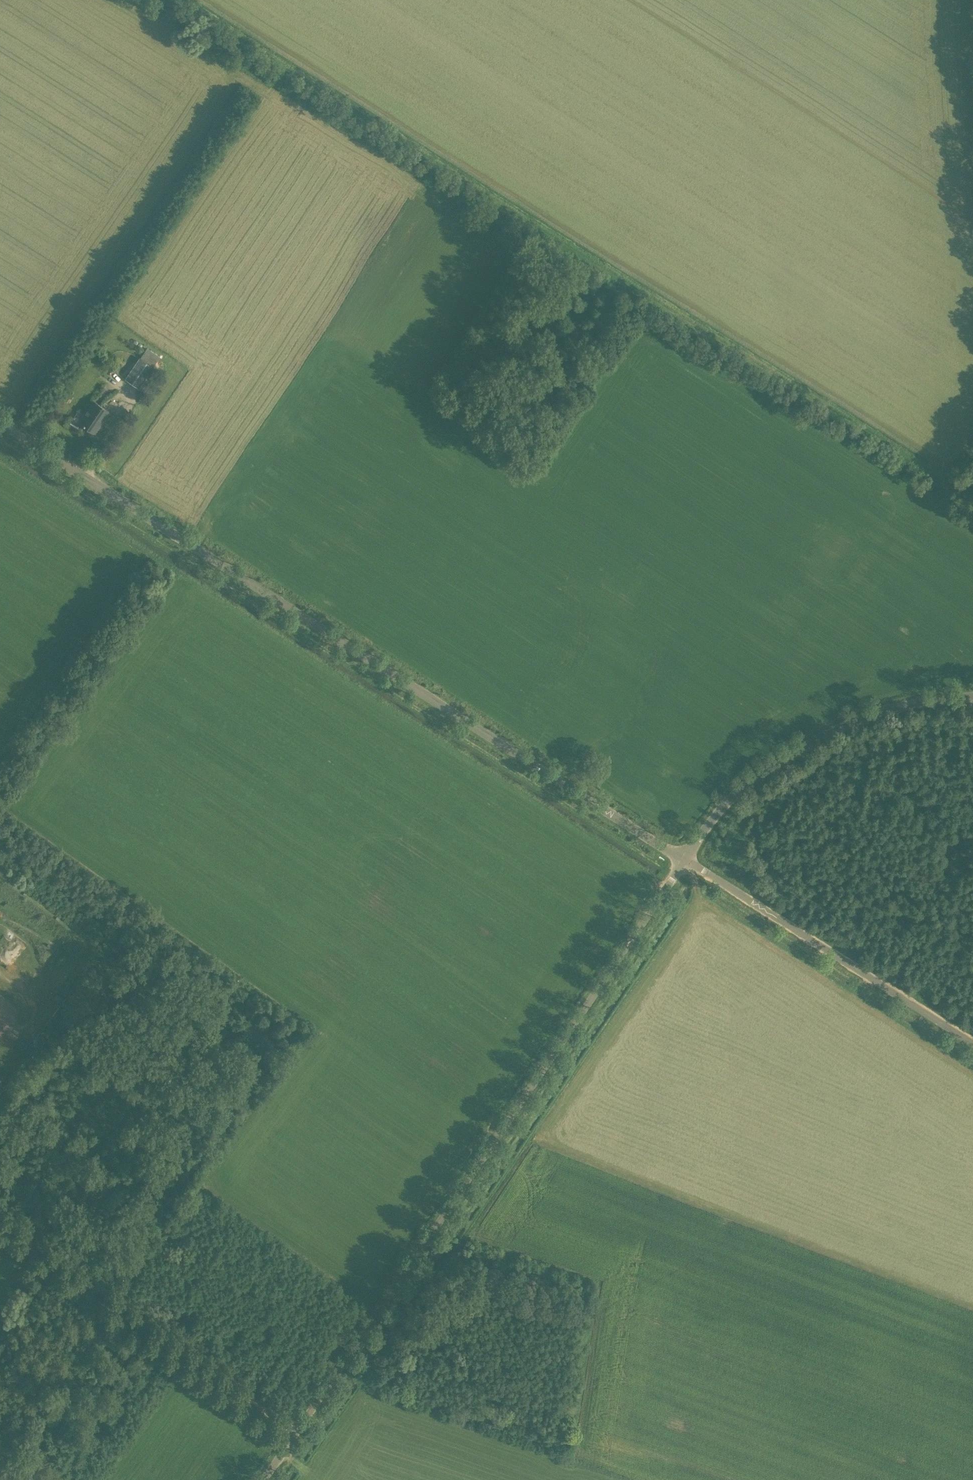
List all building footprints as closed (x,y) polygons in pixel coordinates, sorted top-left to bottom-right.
[(139,357),(125,378),(139,388),(153,367),(139,357)] [(95,433),(110,412),(94,401),(79,422),(95,433)]
